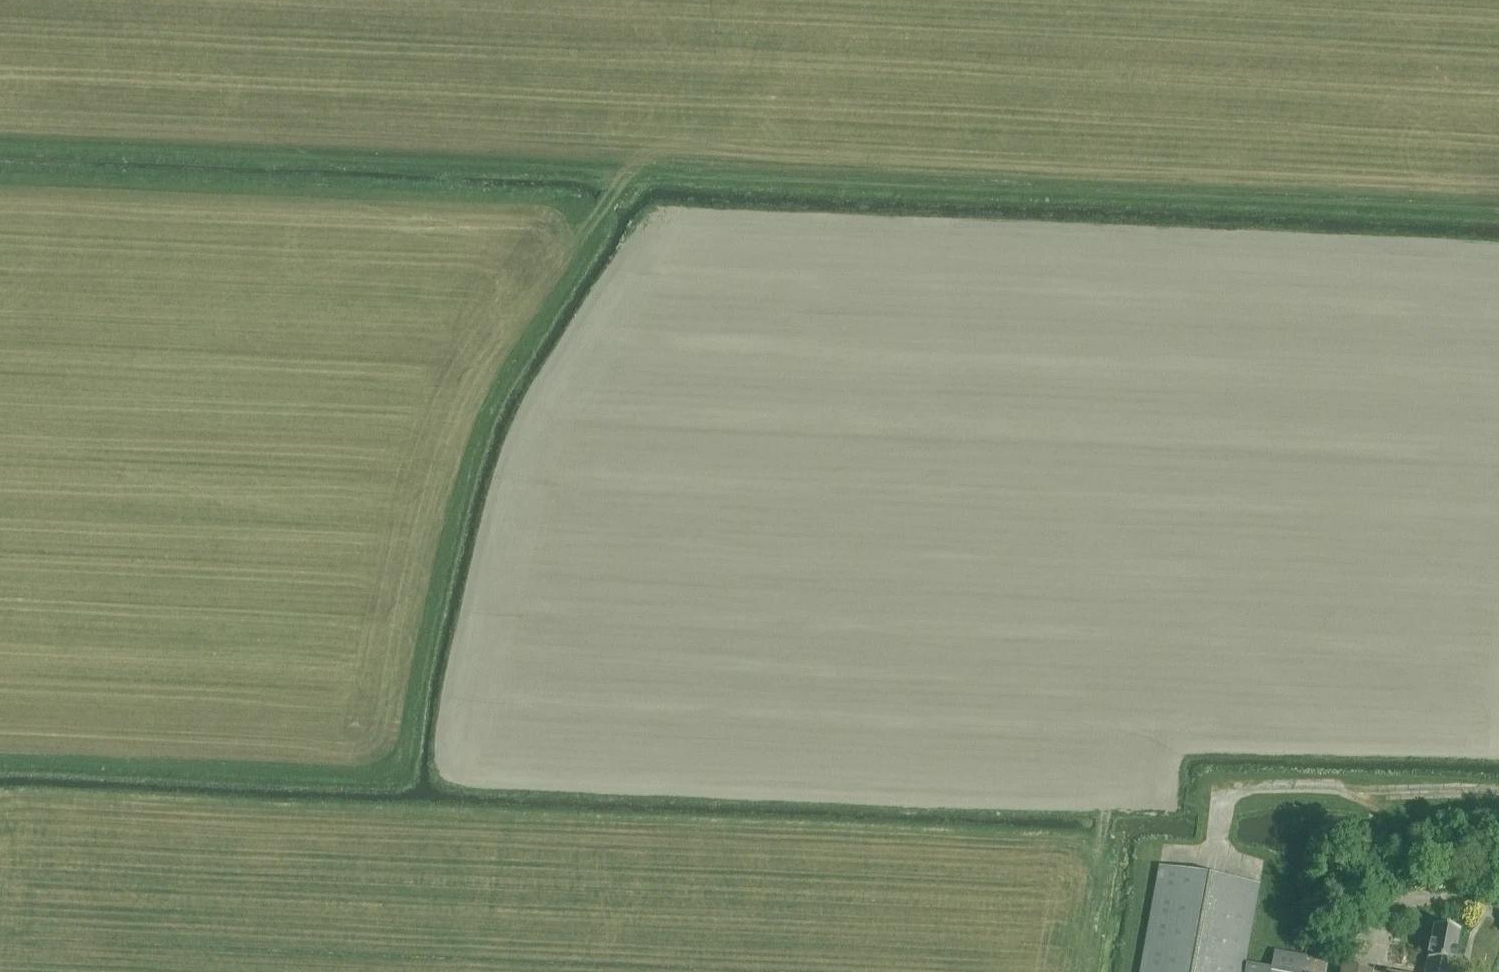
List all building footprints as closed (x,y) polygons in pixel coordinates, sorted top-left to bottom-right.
[(1327,961),(1274,951),(1270,969),(1245,964),(1260,884),(1159,866),(1140,971),(1325,971),(1327,961)] [(1460,931),(1434,926),(1430,945),(1424,943),(1421,955),(1428,956),(1425,971),(1452,971),(1460,931)]
